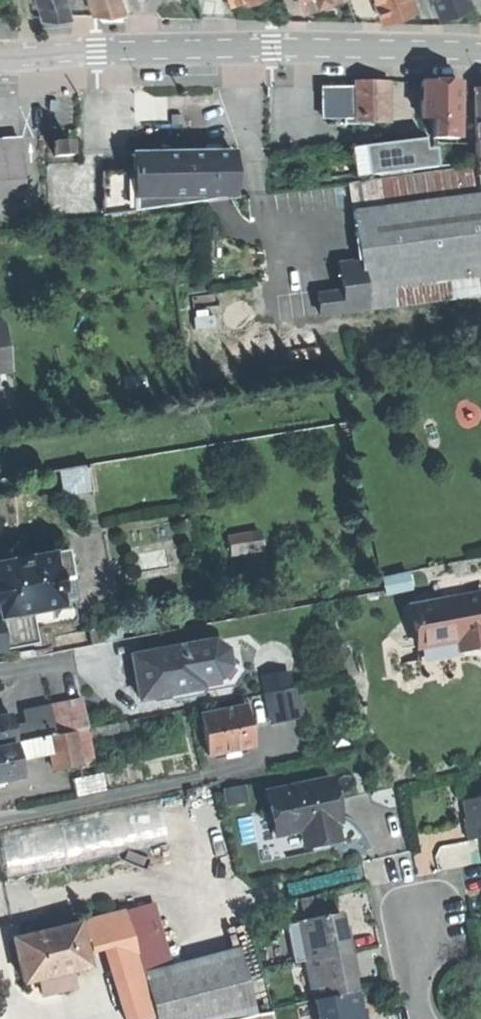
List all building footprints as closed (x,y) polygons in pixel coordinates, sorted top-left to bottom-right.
[(65,0),(38,0),(43,17),(57,18),(71,18),(65,0)] [(120,0),(89,0),(94,15),(125,13),(120,0)] [(303,10),(322,3),(331,0),(299,0),(303,10)] [(412,0),(376,0),(383,21),(399,15),(415,9),(412,0)] [(441,16),(456,11),(471,6),(469,0),(435,0),(441,16)] [(372,119),(382,119),(382,81),(354,81),(354,86),(354,119),(372,119)] [(439,82),(421,82),(421,119),(432,119),(433,138),(457,137),(457,82),(439,82)] [(372,125),(372,119),(354,119),(354,86),(328,87),(328,118),(326,118),(326,120),(342,119),(342,125),(372,125)] [(54,156),(68,155),(68,140),(53,141),(54,156)] [(23,194),(20,141),(0,142),(0,196),(23,194)] [(371,176),(437,168),(434,149),(416,151),(415,141),(368,147),(371,174),(371,176)] [(354,176),(371,174),(368,147),(350,149),(354,176)] [(103,216),(233,199),(232,153),(173,154),(132,155),(133,172),(102,173),(103,216)] [(475,165),(350,183),(361,261),(365,289),(391,286),(465,276),(464,273),(480,271),(480,164),(475,165)] [(339,264),(343,291),(343,293),(365,289),(361,261),(339,264)] [(464,273),(465,276),(467,295),(480,293),(480,271),(464,273)] [(393,306),(467,295),(465,276),(391,286),(393,306)] [(320,316),(393,306),(391,286),(365,289),(343,293),(343,291),(317,294),(320,316)] [(60,469),(64,492),(93,487),(89,464),(60,469)] [(70,550),(52,553),(61,599),(78,596),(70,550)] [(31,614),(48,611),(62,608),(61,599),(52,553),(30,558),(29,551),(10,555),(11,561),(0,563),(0,620),(31,614)] [(418,648),(458,640),(460,650),(480,646),(480,594),(411,608),(418,648)] [(50,620),(48,611),(31,614),(32,623),(50,620)] [(31,614),(0,620),(0,650),(36,643),(32,623),(31,614)] [(91,646),(104,643),(101,628),(88,631),(91,646)] [(211,642),(192,645),(199,688),(201,688),(200,682),(219,678),(226,666),(224,651),(211,642)] [(134,675),(138,699),(199,688),(192,645),(131,656),(134,675)] [(265,694),(272,724),(300,718),(294,688),(265,694)] [(52,720),(55,735),(71,731),(87,728),(81,699),(49,705),(52,720)] [(200,716),(207,755),(229,751),(252,746),(244,707),(200,716)] [(17,742),(14,727),(11,715),(0,717),(0,745),(17,742)] [(17,742),(55,735),(52,720),(14,727),(17,742)] [(78,765),(71,731),(55,735),(17,742),(20,758),(42,754),(41,749),(48,748),(53,770),(78,765)] [(0,748),(0,781),(21,776),(14,745),(0,748)] [(71,780),(75,796),(101,791),(98,775),(71,780)] [(266,793),(275,836),(302,830),(333,823),(339,822),(330,779),(266,793)] [(465,802),(468,820),(463,821),(465,831),(468,842),(480,839),(480,798),(465,802)] [(11,873),(174,840),(166,801),(3,834),(11,873)] [(337,840),(333,823),(302,830),(306,847),(320,844),(337,840)] [(124,912),(77,924),(84,950),(104,944),(111,942),(131,937),(124,912)] [(298,923),(306,962),(353,953),(349,931),(344,932),(343,926),(341,914),(298,923)] [(159,930),(131,937),(143,975),(143,976),(169,969),(159,930)] [(143,975),(131,937),(111,942),(114,953),(121,980),(143,975)] [(107,955),(114,953),(111,942),(104,944),(107,955)] [(237,951),(169,969),(143,976),(156,1018),(228,1018),(254,1012),(237,951)] [(306,962),(314,1001),(356,993),(352,974),(357,973),(355,964),(353,953),(306,962)] [(76,979),(74,970),(24,983),(27,993),(76,979)] [(143,976),(143,975),(121,980),(116,982),(126,1018),(153,1018),(156,1018),(143,976)] [(318,1018),(366,1018),(365,1011),(360,1012),(359,1004),(356,993),(314,1001),(318,1018)]
